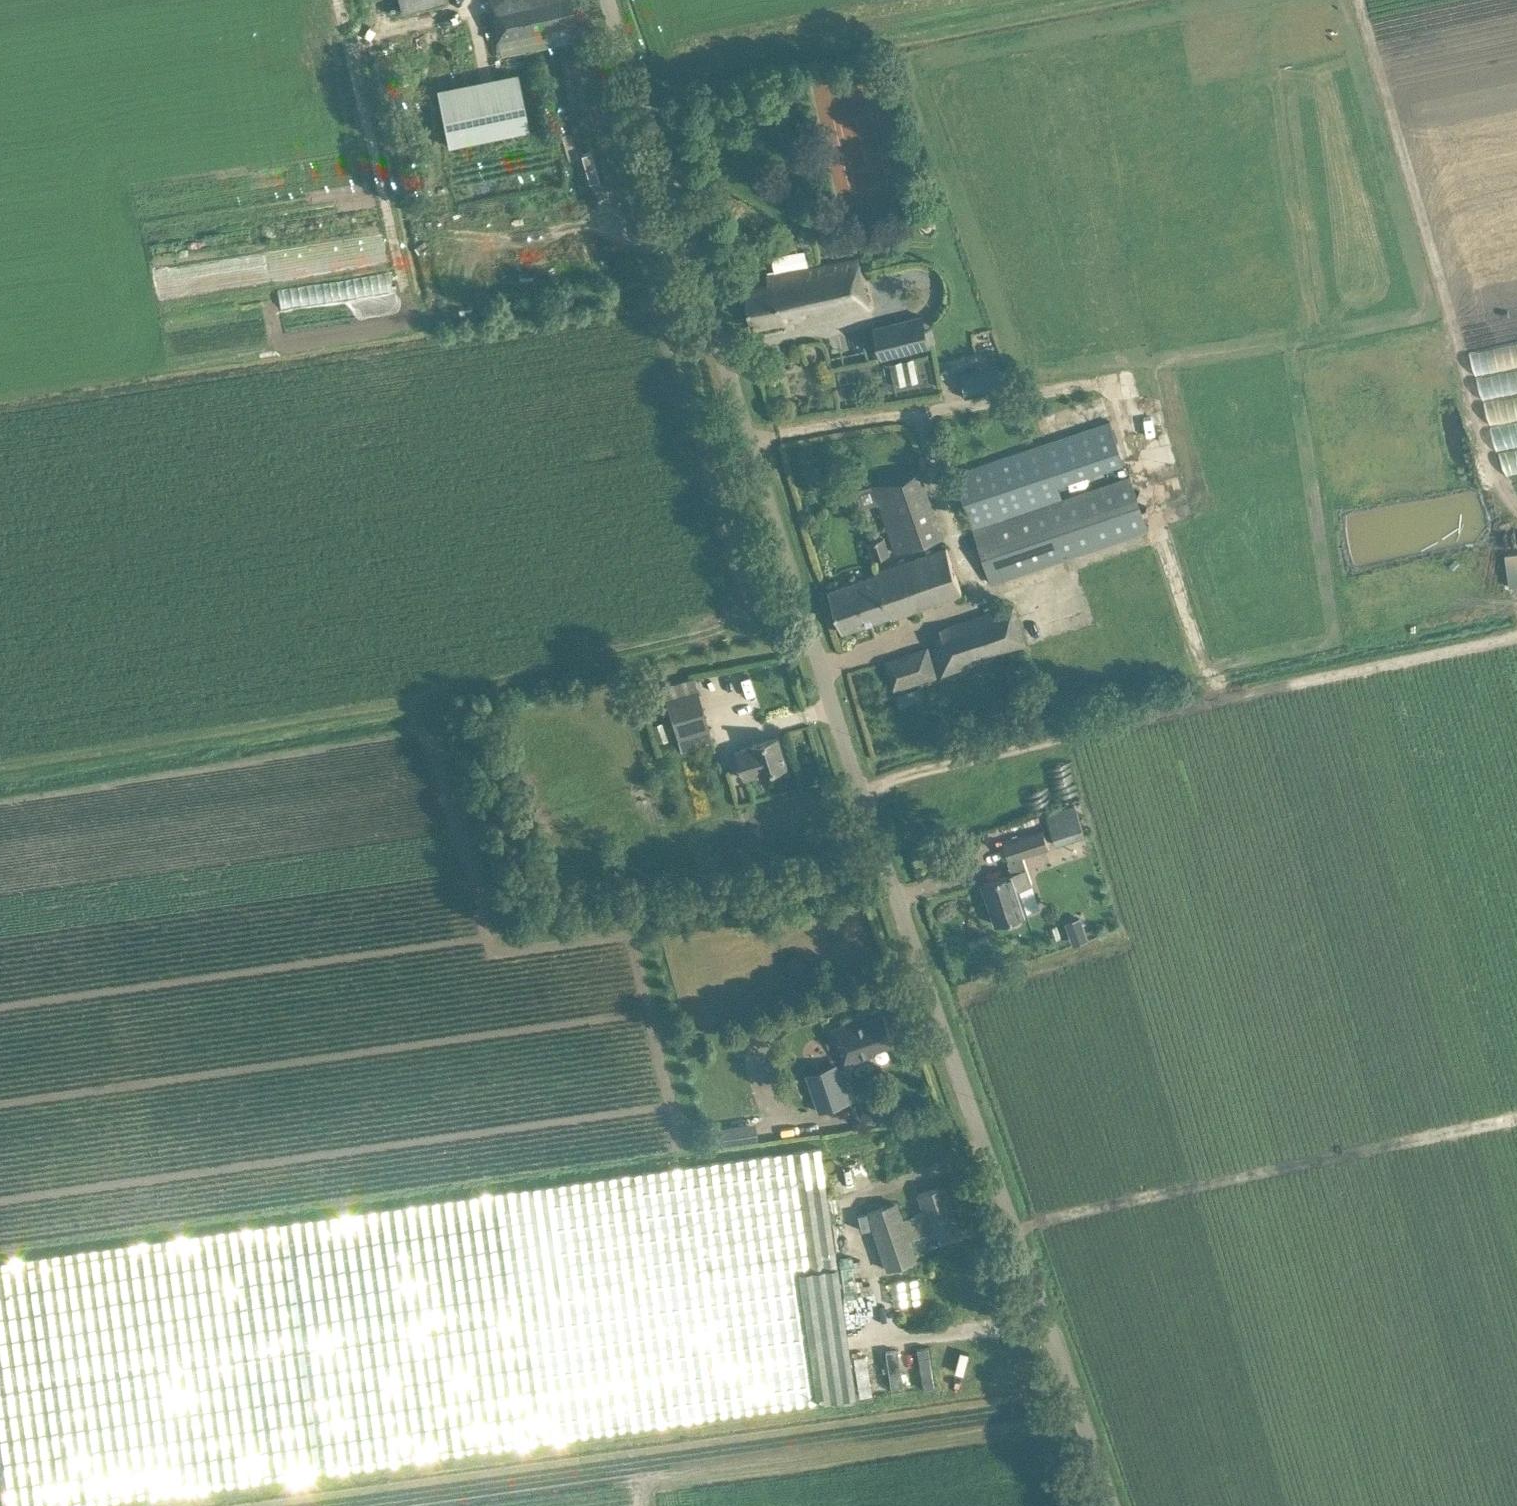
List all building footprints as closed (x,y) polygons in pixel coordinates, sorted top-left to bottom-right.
[(402,11),(439,0),(399,0),(402,11)] [(496,57),(576,42),(596,37),(586,0),(489,0),(492,15),(487,16),(496,57)] [(521,73),(441,89),(453,147),(534,130),(521,73)] [(512,185),(512,167),(469,168),(469,186),(512,185)] [(869,306),(862,268),(860,259),(767,276),(769,284),(745,288),(753,326),(795,318),(797,324),(869,306)] [(939,277),(893,284),(895,295),(941,288),(939,277)] [(929,347),(922,315),(874,327),(882,357),(929,347)] [(1019,391),(1016,377),(970,385),(973,399),(1019,391)] [(1042,444),(955,473),(993,583),(1148,530),(1130,477),(1061,500),(1056,486),(1042,444)] [(876,495),(896,551),(934,538),(945,534),(921,469),(874,485),(876,495)] [(869,541),(875,559),(890,553),(884,536),(881,537),(878,529),(870,531),(873,540),(869,541)] [(892,617),(963,593),(947,547),(906,561),(905,557),(901,558),(902,562),(876,571),(877,574),(829,590),(843,631),(891,614),(892,617)] [(1505,555),(1509,586),(1516,585),(1516,553),(1505,555)] [(945,636),(935,639),(947,673),(1029,648),(1015,603),(958,621),(942,626),(945,636)] [(942,673),(933,645),(884,662),(894,690),(942,673)] [(929,689),(902,696),(907,711),(934,704),(929,689)] [(696,690),(664,699),(674,731),(705,721),(696,690)] [(752,745),(736,750),(740,765),(744,778),(761,773),(788,765),(779,736),(752,745)] [(1068,814),(1049,820),(1057,845),(1076,838),(1068,814)] [(983,882),(985,889),(988,888),(991,895),(987,896),(996,924),(1027,914),(1019,888),(1032,884),(1023,856),(1049,847),(1044,830),(1004,843),(1009,860),(1008,860),(1012,873),(983,882)] [(1089,922),(1075,924),(1077,940),(1092,938),(1089,922)] [(874,1054),(873,1050),(894,1043),(884,1014),(855,1024),(854,1021),(832,1028),(844,1064),(873,1054),(874,1054)] [(806,1073),(820,1111),(850,1100),(837,1063),(806,1073)] [(762,1125),(721,1132),(725,1154),(766,1148),(762,1125)] [(2,1505),(90,1505),(855,1395),(819,1146),(0,1264),(0,1489),(2,1505)] [(867,1212),(886,1268),(914,1258),(908,1239),(957,1223),(944,1185),(917,1194),(923,1211),(901,1218),(895,1202),(867,1212)] [(850,1287),(863,1285),(859,1261),(847,1263),(850,1287)] [(924,1301),(924,1284),(917,1283),(918,1272),(898,1272),(897,1287),(904,1287),(904,1301),(924,1301)] [(896,1301),(852,1308),(865,1390),(907,1384),(896,1301)]
